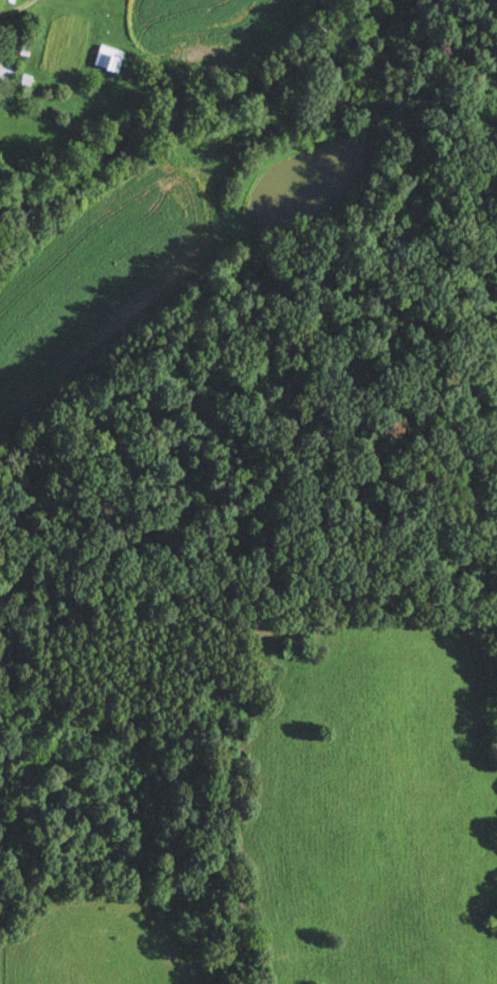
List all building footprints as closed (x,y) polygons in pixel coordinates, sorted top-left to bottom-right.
[(90,62),(112,74),(123,56),(101,43),(90,62)]
